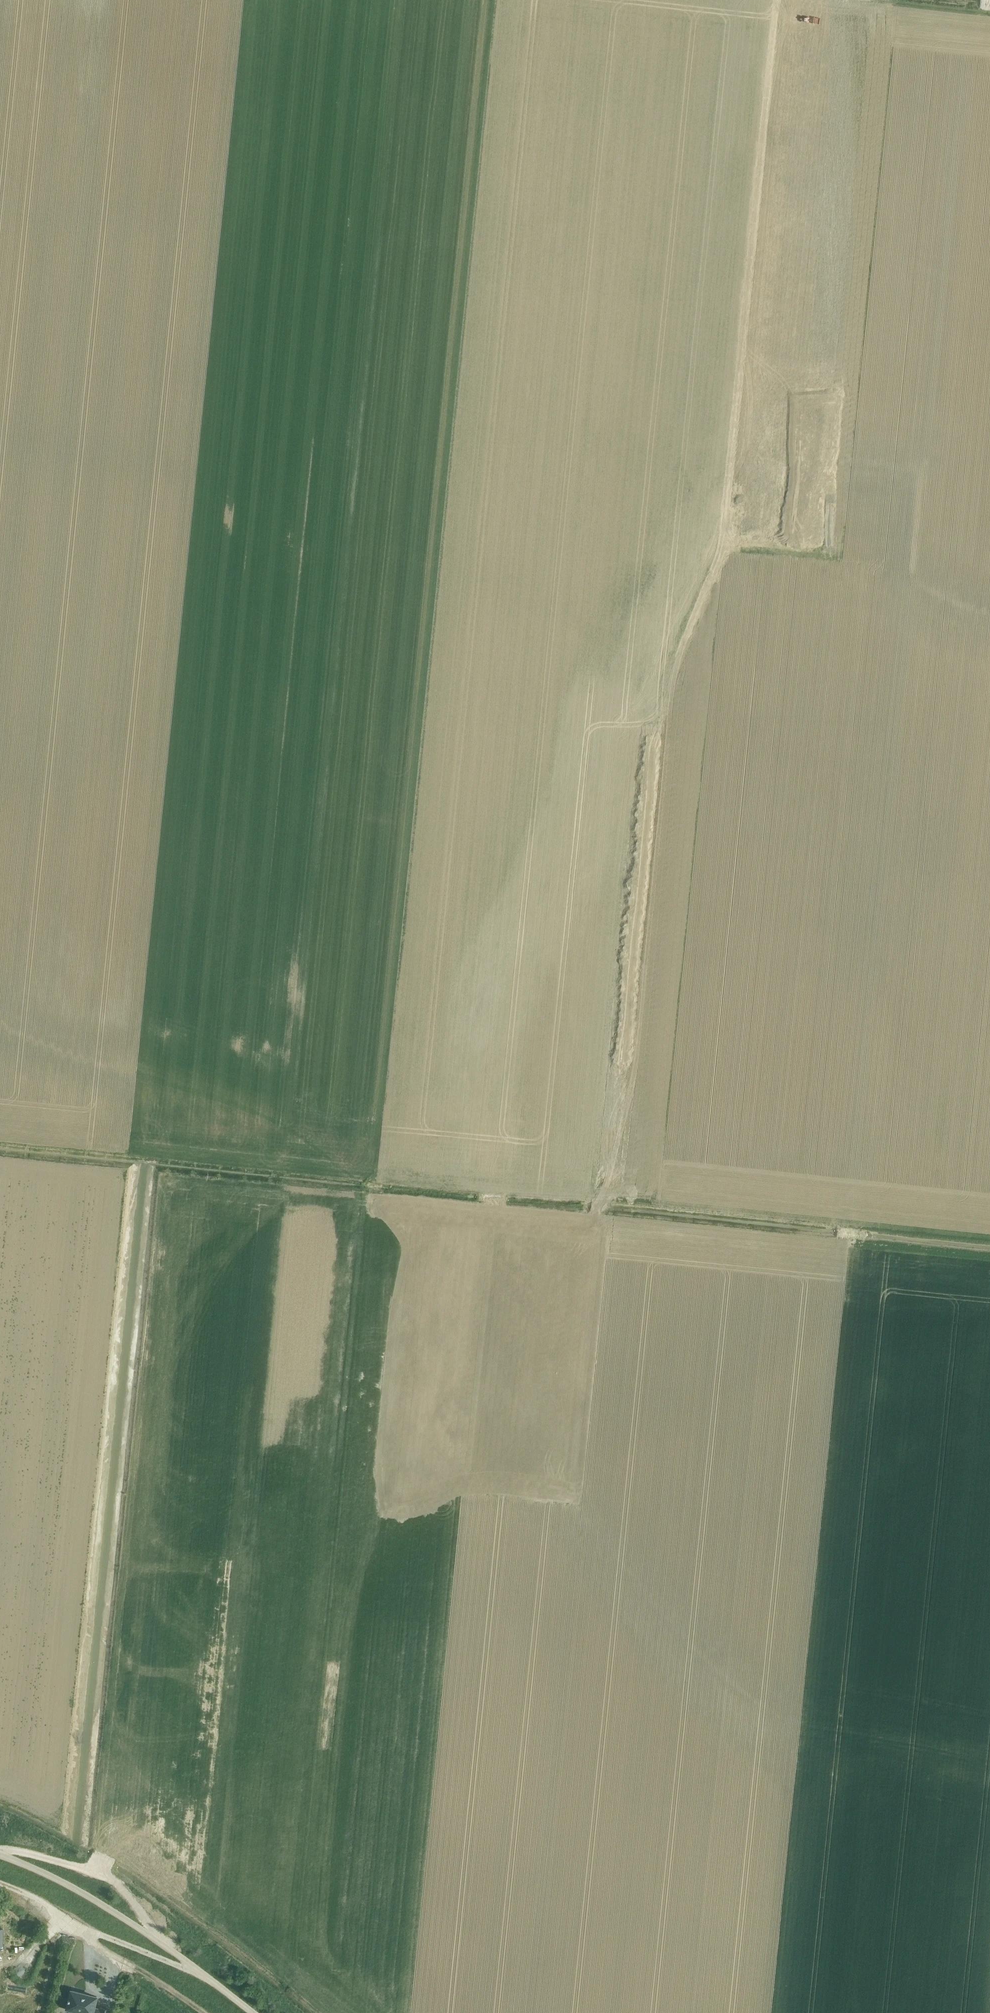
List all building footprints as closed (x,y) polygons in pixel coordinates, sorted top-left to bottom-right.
[(69,2000),(67,2008),(88,2012),(110,2012),(111,2010),(100,2007),(100,2009),(94,2008),(97,1996),(96,1996),(95,1997),(86,1994),(87,1994),(71,1990),(70,1998),(69,1997),(68,1999),(69,2000)]
